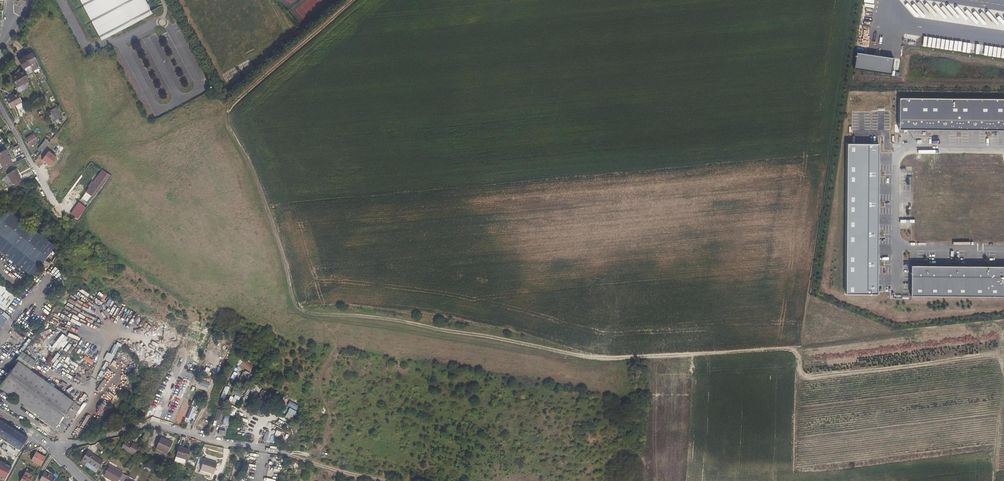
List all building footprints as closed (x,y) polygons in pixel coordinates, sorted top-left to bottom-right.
[(104,37),(146,14),(145,12),(151,9),(146,0),(84,0),(104,37)] [(37,61),(32,52),(25,56),(30,64),(32,68),(37,66),(35,62),(37,61)] [(897,58),(860,52),(858,67),(895,73),(897,58)] [(18,60),(23,68),(30,64),(25,56),(18,60)] [(17,75),(17,73),(9,77),(15,89),(29,81),(24,71),(21,73),(17,75)] [(18,94),(6,101),(11,109),(16,107),(18,110),(25,106),(18,94)] [(1003,130),(1003,98),(900,97),(899,128),(1003,130)] [(56,107),(49,110),(55,121),(61,118),(56,107)] [(31,145),(39,140),(36,135),(28,140),(31,145)] [(44,153),(48,147),(45,142),(40,149),(44,153)] [(878,144),(847,144),(846,294),(878,294),(878,144)] [(19,146),(12,148),(14,155),(21,152),(19,146)] [(0,152),(0,163),(3,169),(13,164),(6,150),(0,152)] [(56,157),(49,152),(43,159),(51,165),(56,157)] [(110,175),(102,169),(93,182),(92,181),(87,187),(89,188),(85,192),(93,198),(110,175)] [(16,170),(7,174),(14,187),(23,183),(16,170)] [(60,201),(64,204),(70,196),(66,193),(60,201)] [(84,209),(78,204),(70,213),(76,218),(84,209)] [(10,211),(0,214),(0,243),(25,223),(10,211)] [(0,243),(0,251),(32,276),(55,247),(25,223),(0,243)] [(911,300),(1003,301),(1003,270),(911,268),(911,300)] [(16,296),(0,284),(0,316),(16,296)] [(63,341),(59,347),(63,350),(67,343),(63,341)] [(109,353),(114,356),(118,346),(113,343),(109,353)] [(11,353),(13,348),(6,344),(4,350),(11,353)] [(0,387),(0,389),(28,409),(56,429),(74,404),(30,371),(36,362),(22,352),(15,361),(17,363),(0,387)] [(84,355),(82,359),(91,364),(93,360),(84,355)] [(244,359),(240,364),(250,373),(254,369),(244,359)] [(99,392),(105,382),(102,380),(96,390),(99,392)] [(262,400),(267,392),(250,383),(247,389),(259,395),(258,397),(262,400)] [(224,385),(220,398),(224,399),(229,387),(224,385)] [(103,386),(97,395),(101,397),(106,388),(103,386)] [(243,390),(235,387),(232,395),(239,399),(243,390)] [(185,402),(188,397),(180,392),(177,397),(185,402)] [(81,405),(87,396),(83,393),(76,402),(81,405)] [(289,401),(287,406),(296,410),(299,406),(289,401)] [(79,407),(74,404),(56,429),(61,432),(79,407)] [(195,409),(191,408),(185,422),(189,423),(195,409)] [(292,421),(297,412),(289,408),(284,417),(292,421)] [(56,429),(28,409),(26,410),(60,434),(61,432),(56,429)] [(92,424),(98,411),(95,410),(89,422),(92,424)] [(2,446),(3,444),(7,447),(5,448),(16,456),(29,438),(5,422),(0,419),(0,445),(2,446)] [(227,427),(228,423),(221,421),(218,434),(225,436),(225,432),(228,432),(229,427),(227,427)] [(150,433),(146,431),(141,440),(145,442),(150,433)] [(264,431),(261,440),(266,442),(269,433),(264,431)] [(161,437),(155,449),(167,454),(172,444),(165,441),(165,440),(161,437)] [(181,440),(175,457),(186,460),(189,450),(183,448),(185,441),(181,440)] [(136,452),(139,447),(139,446),(133,443),(132,445),(125,441),(121,448),(134,456),(136,452)] [(93,454),(88,450),(82,459),(86,462),(97,470),(103,462),(93,454)] [(36,453),(31,461),(40,466),(45,457),(36,453)] [(217,463),(204,459),(200,470),(213,474),(217,463)] [(3,480),(4,480),(12,468),(0,462),(0,479),(3,480)] [(109,465),(103,476),(111,480),(118,480),(122,473),(109,465)] [(20,480),(31,480),(33,476),(25,472),(20,480)]
